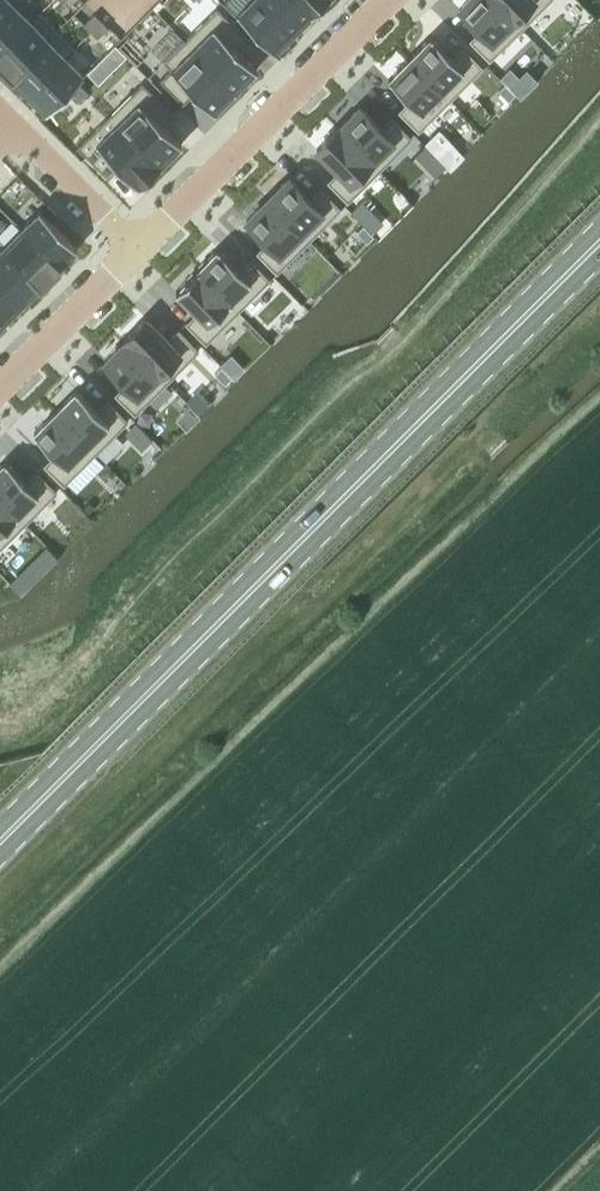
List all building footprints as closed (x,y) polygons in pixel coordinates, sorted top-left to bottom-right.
[(14,3),(11,0),(0,0),(0,17),(14,3)] [(226,1),(237,12),(275,51),(276,50),(276,49),(294,31),(263,0),(227,0),(226,1)] [(294,31),(311,14),(312,14),(312,13),(299,0),(263,0),(294,31)] [(312,13),(326,0),(299,0),(312,13)] [(459,8),(480,29),(470,39),(490,59),(521,28),(492,0),(467,0),(459,8)] [(521,28),(549,0),(492,0),(521,28)] [(0,17),(0,51),(31,20),(30,19),(14,3),(0,17)] [(217,7),(185,39),(235,90),(236,89),(255,69),(256,70),(257,69),(237,49),(248,38),(217,7)] [(0,51),(0,66),(10,76),(57,30),(38,11),(30,19),(31,20),(0,51)] [(95,13),(84,23),(91,30),(101,20),(95,13)] [(101,20),(91,30),(98,37),(108,27),(101,20)] [(57,30),(10,76),(11,77),(12,77),(28,93),(66,55),(67,56),(75,48),(57,30)] [(431,36),(410,57),(451,98),(483,66),(463,46),(452,57),(431,36)] [(171,68),(160,79),(183,102),(194,91),(214,111),(215,110),(234,90),(235,90),(185,39),(163,60),(171,68)] [(127,55),(115,44),(104,55),(116,66),(127,55)] [(66,55),(28,93),(46,111),(84,73),(67,56),(66,55)] [(410,57),(388,78),(409,99),(399,110),(419,130),(451,98),(410,57)] [(77,81),(67,91),(77,101),(88,91),(77,81)] [(142,81),(110,114),(161,165),(162,164),(161,163),(182,143),(162,124),(173,112),(142,81)] [(505,82),(498,89),(508,99),(515,92),(505,82)] [(360,106),(340,127),(381,168),(412,137),(392,117),(381,127),(360,106)] [(110,114),(77,146),(108,177),(120,166),(139,186),(161,165),(110,114)] [(339,126),(316,148),(338,170),(328,181),(348,201),(381,168),(340,127),(339,126)] [(289,177),(268,198),(309,239),(341,208),(321,188),(310,198),(289,177)] [(268,198),(246,220),(268,241),(257,251),(277,271),(309,239),(268,198)] [(40,209),(22,227),(60,264),(77,247),(40,209)] [(363,223),(356,230),(367,241),(374,234),(363,223)] [(22,227),(5,244),(43,283),(60,265),(60,264),(22,227)] [(25,300),(41,284),(43,283),(5,244),(0,249),(0,275),(25,300)] [(218,248),(198,268),(239,309),(270,278),(250,258),(239,269),(218,248)] [(198,268),(176,290),(197,311),(186,322),(206,342),(239,309),(198,268)] [(7,318),(25,300),(0,275),(0,311),(7,318)] [(146,318),(124,340),(125,341),(166,382),(199,349),(179,329),(168,340),(146,318)] [(125,341),(105,361),(126,382),(115,393),(135,413),(166,382),(125,341)] [(222,365),(214,372),(225,382),(232,375),(222,365)] [(76,389),(55,411),(96,452),(128,420),(108,400),(97,410),(76,389)] [(55,411),(34,432),(55,453),(44,464),(64,484),(96,452),(55,411)] [(0,466),(0,495),(26,521),(57,491),(37,470),(27,481),(6,460),(0,466)] [(26,521),(0,495),(0,547),(26,521)]
